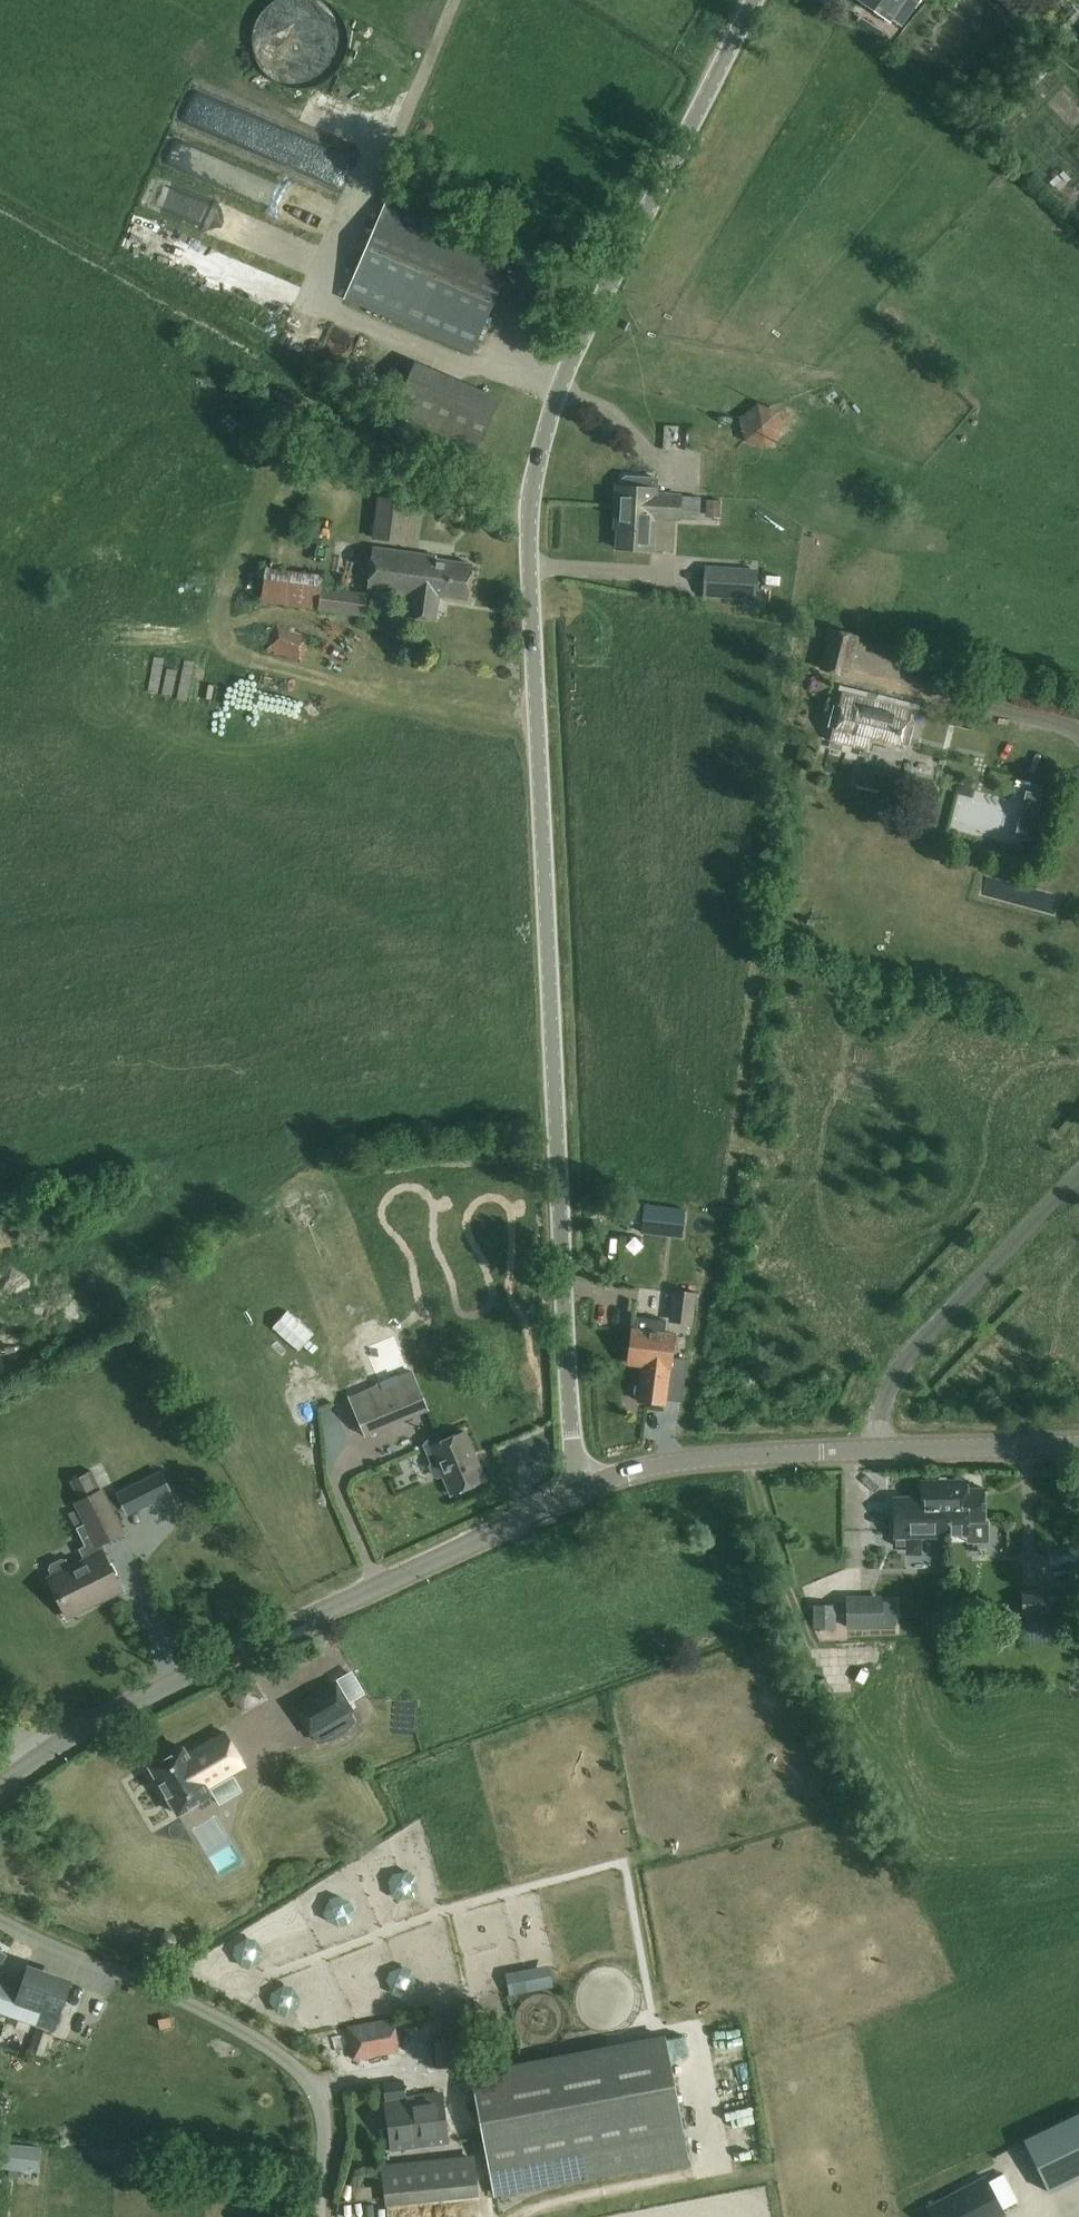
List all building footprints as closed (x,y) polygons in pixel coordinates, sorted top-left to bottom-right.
[(891,24),(893,21),(901,26),(913,10),(905,4),(908,0),(857,0),(891,24)] [(223,105),(210,136),(340,193),(353,163),(223,105)] [(229,185),(274,205),(283,184),(238,164),(229,185)] [(173,185),(164,206),(245,241),(254,221),(173,185)] [(472,354),(518,249),(389,193),(344,297),(472,354)] [(167,234),(158,264),(238,287),(247,257),(167,234)] [(392,414),(477,450),(500,398),(415,362),(392,414)] [(740,419),(745,442),(766,449),(784,433),(779,411),(757,404),(740,419)] [(664,444),(680,445),(681,423),(664,423),(664,444)] [(700,497),(680,496),(680,495),(656,494),(656,489),(617,487),(615,528),(619,528),(618,548),(652,550),(654,517),(679,518),(679,517),(699,517),(700,497)] [(373,539),(407,544),(412,500),(377,496),(373,539)] [(707,518),(721,518),(721,501),(708,500),(707,518)] [(436,619),(439,596),(467,599),(472,563),(436,558),(436,555),(372,546),(367,589),(411,595),(408,615),(436,619)] [(261,603),(365,617),(368,592),(323,586),(324,576),(265,568),(261,603)] [(757,572),(706,570),(704,598),(755,600),(757,572)] [(829,629),(819,670),(850,677),(860,636),(829,629)] [(301,663),(306,641),(269,633),(264,655),(301,663)] [(830,741),(899,758),(911,709),(842,692),(830,741)] [(282,697),(280,724),(340,727),(341,713),(316,712),(317,698),(282,697)] [(1035,824),(1041,803),(1043,795),(1026,791),(1024,799),(1019,820),(1015,837),(1032,841),(1036,824),(1035,824)] [(640,1217),(677,1215),(676,1203),(639,1205),(640,1217)] [(14,1250),(0,1211),(0,1255),(14,1250)] [(681,1280),(679,1290),(697,1292),(698,1283),(681,1280)] [(669,1322),(693,1325),(697,1292),(673,1289),(669,1322)] [(635,1316),(634,1328),(633,1328),(628,1364),(643,1366),(638,1400),(665,1404),(675,1333),(664,1332),(666,1320),(635,1316)] [(425,1403),(415,1378),(411,1370),(349,1396),(363,1430),(366,1435),(427,1409),(425,1403)] [(464,1431),(439,1442),(437,1437),(427,1441),(424,1445),(431,1463),(432,1463),(430,1466),(434,1475),(438,1476),(443,1474),(451,1494),(484,1479),(464,1431)] [(413,1453),(399,1455),(403,1474),(416,1471),(413,1453)] [(161,1472),(132,1487),(141,1507),(171,1492),(161,1472)] [(986,1487),(968,1488),(968,1480),(922,1481),(922,1496),(893,1497),(894,1521),(890,1521),(891,1533),(894,1533),(894,1539),(896,1539),(896,1546),(906,1546),(906,1539),(970,1537),(970,1523),(987,1523),(986,1487)] [(91,1557),(71,1567),(67,1559),(62,1558),(51,1563),(49,1569),(53,1576),(51,1577),(70,1615),(92,1604),(92,1603),(119,1589),(119,1590),(121,1590),(97,1543),(120,1532),(122,1535),(123,1534),(102,1491),(77,1503),(87,1523),(77,1528),(91,1557)] [(959,1579),(959,1562),(946,1562),(946,1579),(959,1579)] [(1050,1589),(1021,1591),(1023,1630),(1050,1629),(1050,1627),(1053,1627),(1051,1594),(1050,1589)] [(883,1594),(846,1595),(847,1627),(883,1626),(883,1594)] [(815,1627),(835,1627),(834,1609),(834,1605),(815,1605),(815,1627)] [(869,1644),(868,1630),(833,1631),(834,1656),(861,1655),(861,1644),(869,1644)] [(295,1707),(310,1734),(313,1732),(318,1741),(332,1738),(344,1731),(354,1720),(349,1711),(351,1710),(336,1683),(295,1707)] [(245,1765),(226,1732),(193,1751),(194,1752),(188,1756),(184,1749),(185,1749),(184,1747),(182,1748),(182,1749),(152,1766),(150,1767),(151,1769),(152,1769),(177,1812),(176,1812),(178,1814),(180,1813),(179,1812),(209,1795),(211,1794),(210,1792),(209,1792),(206,1787),(245,1765)] [(72,1984),(27,1969),(20,1990),(0,1983),(0,2013),(55,2032),(72,1984)] [(543,1971),(516,1976),(519,1990),(545,1985),(543,1971)] [(97,2016),(72,2009),(65,2034),(90,2041),(97,2016)] [(348,2028),(354,2059),(398,2050),(392,2019),(348,2028)] [(30,2051),(44,2056),(51,2035),(37,2030),(30,2051)] [(468,2064),(467,2036),(436,2038),(437,2066),(468,2064)] [(665,2036),(471,2074),(494,2193),(688,2156),(665,2036)] [(448,2143),(443,2094),(399,2099),(397,2082),(384,2084),(385,2095),(386,2095),(392,2149),(448,2143)] [(1024,2138),(1049,2191),(1078,2177),(1078,2112),(1024,2138)] [(36,2170),(39,2148),(0,2144),(0,2166),(36,2170)] [(475,2172),(385,2181),(387,2204),(477,2194),(475,2172)] [(985,2177),(928,2207),(934,2216),(997,2216),(1004,2213),(985,2177)] [(371,2184),(355,2184),(355,2198),(371,2199),(371,2184)]
